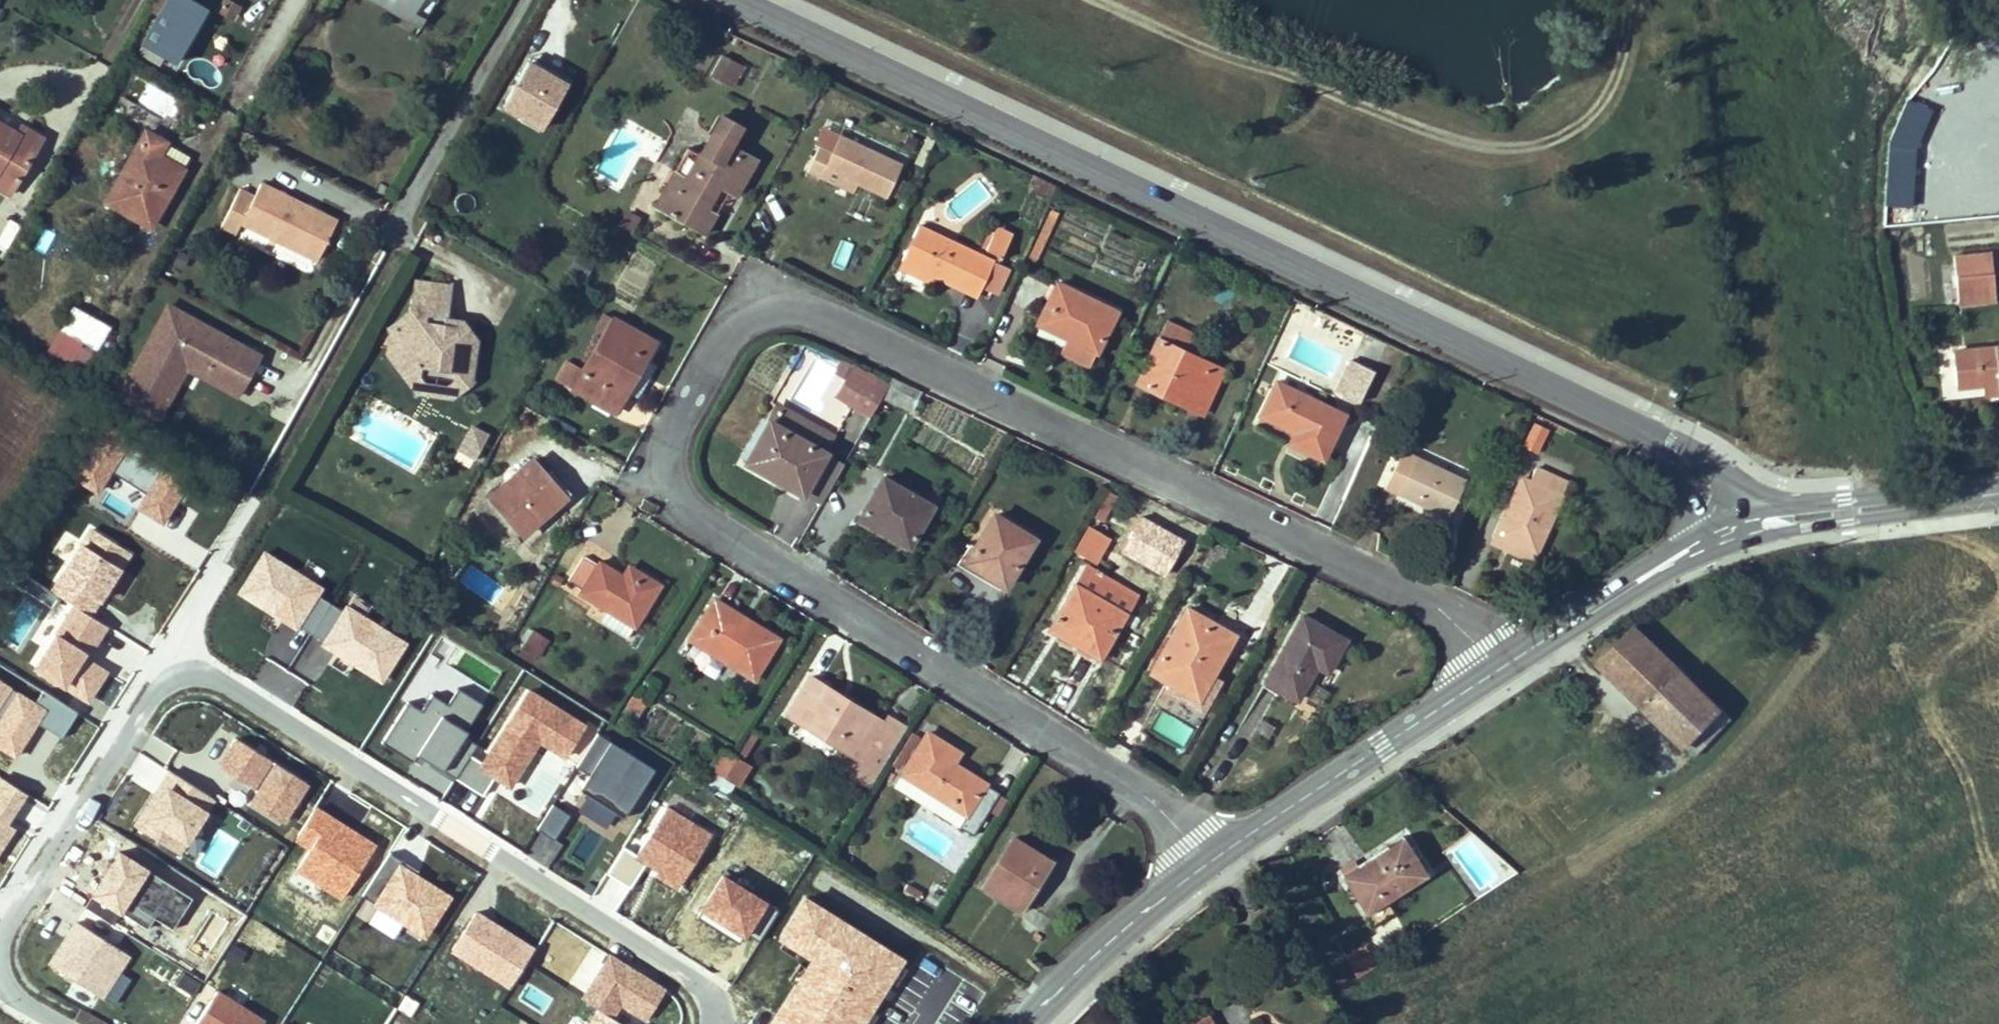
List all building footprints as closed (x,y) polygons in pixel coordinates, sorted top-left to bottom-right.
[(143,41),(177,61),(206,10),(190,0),(154,0),(150,7),(158,12),(143,41)] [(227,0),(225,0),(220,9),(232,17),(238,7),(227,0)] [(394,0),(376,0),(420,26),(425,17),(414,11),(394,0)] [(414,11),(420,0),(394,0),(414,11)] [(139,50),(171,70),(177,61),(143,41),(158,12),(150,7),(127,50),(136,55),(139,50)] [(742,65),(722,54),(711,73),(726,81),(732,69),(738,73),(742,65)] [(500,112),(544,134),(570,83),(526,61),(500,112)] [(738,73),(732,69),(726,81),(731,85),(738,73)] [(655,207),(693,227),(705,206),(717,185),(736,196),(756,160),(730,146),(740,128),(721,117),(700,154),(686,178),(679,193),(666,187),(655,207)] [(19,175),(42,136),(23,124),(18,131),(0,120),(0,164),(19,175)] [(126,132),(118,127),(112,135),(121,141),(126,132)] [(150,225),(183,168),(158,154),(166,142),(146,131),(107,200),(150,225)] [(886,197),(901,165),(840,136),(832,152),(819,147),(807,170),(820,177),(825,168),(858,183),(886,197)] [(190,155),(166,142),(158,154),(183,168),(190,155)] [(0,164),(0,186),(10,192),(19,175),(0,164)] [(858,183),(825,168),(820,177),(854,193),(858,183)] [(666,187),(679,193),(686,178),(675,172),(666,187)] [(254,194),(241,187),(220,227),(234,235),(241,223),(317,260),(337,220),(261,182),(254,194)] [(716,213),(705,206),(693,227),(705,234),(716,213)] [(1057,215),(1050,212),(1029,258),(1036,261),(1057,215)] [(618,225),(632,233),(639,221),(625,213),(618,225)] [(919,226),(902,261),(933,276),(963,291),(967,282),(982,289),(994,262),(919,226)] [(1000,227),(997,234),(1011,240),(1014,234),(1000,227)] [(1002,258),(1011,240),(997,234),(989,251),(1002,258)] [(1953,256),(1955,276),(1991,273),(1990,253),(1953,256)] [(930,282),(933,276),(902,261),(899,267),(930,282)] [(1994,300),(1991,273),(1955,276),(1957,304),(1994,300)] [(412,312),(396,325),(398,327),(407,339),(395,349),(406,362),(401,370),(407,379),(410,383),(419,375),(450,379),(457,386),(460,389),(469,382),(470,377),(476,339),(467,327),(455,326),(454,339),(448,338),(443,331),(445,317),(450,285),(416,281),(412,312)] [(982,289),(967,282),(963,291),(978,298),(982,289)] [(1116,313),(1057,284),(1039,321),(1067,335),(1066,338),(1059,352),(1089,367),(1096,352),(1116,313)] [(175,307),(168,303),(145,344),(152,348),(175,307)] [(110,327),(74,306),(61,328),(84,341),(78,352),(91,359),(110,327)] [(240,387),(259,354),(226,335),(223,341),(193,324),(196,319),(175,307),(152,348),(145,344),(117,393),(150,412),(188,345),(212,359),(207,368),(240,387)] [(596,328),(605,333),(613,319),(604,314),(596,328)] [(454,339),(455,326),(467,327),(462,320),(445,317),(443,331),(448,338),(454,339)] [(226,335),(196,319),(193,324),(223,341),(226,335)] [(615,412),(626,392),(645,360),(655,343),(613,319),(605,333),(583,371),(567,361),(556,379),(615,412)] [(1167,324),(1159,340),(1194,357),(1202,341),(1167,324)] [(407,339),(398,327),(396,325),(390,330),(387,352),(401,370),(406,362),(395,349),(407,339)] [(1150,358),(1157,362),(1145,388),(1189,409),(1192,402),(1206,408),(1224,371),(1194,357),(1159,340),(1150,358)] [(150,412),(157,417),(186,366),(236,395),(240,387),(207,368),(212,359),(188,345),(150,412)] [(1953,350),(1956,385),(1984,382),(1996,381),(1997,395),(1998,394),(1998,346),(1953,350)] [(1145,388),(1157,362),(1150,358),(1138,384),(1145,388)] [(843,377),(850,364),(840,359),(834,369),(833,370),(834,372),(843,377)] [(656,367),(645,360),(626,392),(638,399),(656,367)] [(1374,373),(1349,361),(1334,392),(1358,405),(1374,373)] [(855,367),(850,364),(843,377),(847,379),(855,367)] [(855,367),(847,379),(837,396),(871,418),(882,398),(889,386),(855,367)] [(448,384),(460,389),(457,386),(450,379),(419,375),(410,383),(425,381),(436,382),(448,384)] [(900,392),(918,400),(921,393),(892,379),(889,386),(882,398),(894,405),(900,392)] [(410,383),(416,391),(450,395),(460,389),(448,384),(436,382),(425,381),(410,383)] [(1997,395),(1996,381),(1984,382),(1985,395),(1997,395)] [(1323,461),(1344,417),(1277,384),(1261,416),(1290,430),(1291,427),(1297,431),(1291,445),(1323,461)] [(1674,384),(1670,394),(1675,397),(1679,386),(1674,384)] [(1203,416),(1206,408),(1192,402),(1189,409),(1203,416)] [(780,408),(772,422),(825,452),(833,438),(780,408)] [(840,422),(843,441),(861,438),(858,419),(840,422)] [(826,454),(825,452),(772,422),(769,421),(746,462),(803,495),(826,454)] [(156,493),(145,510),(162,521),(176,499),(183,503),(197,481),(106,423),(74,475),(97,490),(102,482),(110,470),(148,494),(151,490),(156,493)] [(469,432),(478,437),(481,431),(472,426),(469,432)] [(1548,434),(1533,427),(1523,449),(1537,456),(1548,434)] [(458,449),(474,459),(488,435),(481,431),(478,437),(469,432),(458,449)] [(1465,482),(1402,451),(1384,490),(1447,521),(1465,482)] [(524,534),(561,501),(541,478),(545,474),(532,459),(491,496),(524,534)] [(110,470),(102,482),(145,510),(156,493),(151,490),(148,494),(110,470)] [(549,471),(545,474),(541,478),(561,501),(570,493),(549,471)] [(1522,481),(1496,536),(1536,555),(1568,486),(1535,471),(1529,484),(1522,481)] [(932,507),(882,478),(859,519),(908,547),(932,507)] [(1115,499),(1109,495),(1096,518),(1102,522),(1115,499)] [(994,516),(974,548),(990,559),(982,573),(1004,587),(1034,541),(994,516)] [(107,524),(102,535),(124,545),(129,534),(107,524)] [(91,529),(52,591),(59,596),(74,605),(89,615),(129,553),(91,529)] [(1108,542),(1087,530),(1076,550),(1096,562),(1108,542)] [(1531,564),(1536,555),(1496,536),(1492,545),(1531,564)] [(965,563),(982,573),(990,559),(974,548),(965,563)] [(568,581),(582,590),(596,566),(582,557),(568,581)] [(660,585),(638,572),(632,582),(622,577),(599,562),(596,566),(582,590),(580,595),(606,611),(633,627),(635,627),(660,585)] [(422,573),(435,580),(441,570),(428,563),(422,573)] [(622,577),(632,582),(638,572),(628,566),(622,577)] [(1085,568),(1076,585),(1127,615),(1136,598),(1085,568)] [(418,580),(430,588),(435,580),(422,573),(418,580)] [(1049,630),(1069,642),(1071,639),(1103,656),(1127,615),(1076,585),(1049,630)] [(1774,588),(1763,598),(1771,605),(1781,595),(1774,588)] [(35,667),(74,605),(59,596),(32,640),(41,646),(30,663),(35,667)] [(690,640),(753,679),(777,640),(748,621),(745,626),(738,621),(740,617),(714,600),(690,640)] [(20,643),(38,615),(21,604),(3,632),(20,643)] [(85,659),(106,626),(89,615),(74,605),(35,667),(88,700),(106,672),(85,659)] [(626,638),(633,627),(606,611),(599,622),(626,638)] [(1234,637),(1187,611),(1152,674),(1170,685),(1173,680),(1201,696),(1234,637)] [(738,621),(745,626),(748,621),(740,617),(738,621)] [(1345,643),(1302,618),(1265,683),(1297,702),(1316,667),(1327,674),(1345,643)] [(1599,662),(1686,746),(1721,709),(1633,626),(1599,662)] [(549,640),(534,630),(522,648),(537,658),(549,640)] [(1103,656),(1071,639),(1069,642),(1100,660),(1103,656)] [(787,715),(860,760),(854,769),(873,781),(906,729),(887,717),(883,723),(810,678),(787,715)] [(1201,696),(1173,680),(1170,685),(1198,701),(1201,696)] [(418,754),(456,778),(471,755),(477,744),(464,736),(467,731),(466,730),(483,703),(458,688),(448,704),(432,693),(422,710),(408,701),(382,742),(413,762),(418,754)] [(483,763),(471,755),(456,778),(482,795),(494,776),(509,785),(538,740),(564,756),(584,725),(528,690),(483,763)] [(648,702),(634,694),(627,705),(640,714),(648,702)] [(1691,751),(1727,715),(1721,709),(1686,746),(1691,751)] [(1696,756),(1731,719),(1727,715),(1691,751),(1696,756)] [(598,733),(577,767),(589,775),(580,789),(624,817),(655,769),(598,733)] [(927,733),(902,775),(967,815),(959,828),(973,836),(999,793),(952,764),(959,754),(927,733)] [(917,739),(911,736),(894,764),(901,768),(917,739)] [(1638,749),(1627,758),(1633,766),(1644,757),(1638,749)] [(737,759),(722,750),(711,769),(725,777),(737,759)] [(413,762),(421,767),(426,759),(418,754),(413,762)] [(725,777),(734,783),(738,786),(750,767),(737,759),(725,777)] [(725,777),(711,769),(703,782),(717,790),(725,777)] [(869,788),(873,781),(854,769),(850,776),(869,788)] [(160,799),(175,775),(170,771),(155,795),(160,799)] [(178,853),(213,798),(175,775),(160,799),(155,795),(135,826),(178,853)] [(894,787),(959,828),(967,815),(902,775),(894,787)] [(717,790),(726,796),(734,783),(725,777),(717,790)] [(569,815),(553,804),(537,829),(553,840),(569,815)] [(637,855),(624,847),(607,873),(630,887),(646,862),(659,869),(656,873),(679,887),(711,835),(666,807),(637,855)] [(1357,865),(1340,875),(1372,925),(1394,912),(1387,901),(1427,875),(1403,837),(1374,855),(1376,858),(1359,868),(1357,865)] [(983,886),(1020,909),(1049,862),(1013,839),(983,886)] [(401,866),(404,861),(390,852),(362,895),(425,935),(449,897),(416,876),(401,866)] [(1359,868),(1376,858),(1374,855),(1357,865),(1359,868)] [(401,866),(416,876),(419,871),(404,861),(401,866)] [(1055,865),(1049,862),(1020,909),(1025,912),(1055,865)] [(932,884),(919,901),(933,911),(945,894),(932,884)] [(915,907),(922,895),(907,885),(899,898),(915,907)] [(101,997),(128,954),(77,922),(50,965),(101,997)] [(582,1000),(598,1010),(611,1018),(620,1004),(646,1020),(664,992),(609,957),(582,1000)] [(589,1023),(620,1023),(611,1018),(598,1010),(589,1023)] [(1207,1015),(1189,1023),(1212,1023),(1207,1015)]
